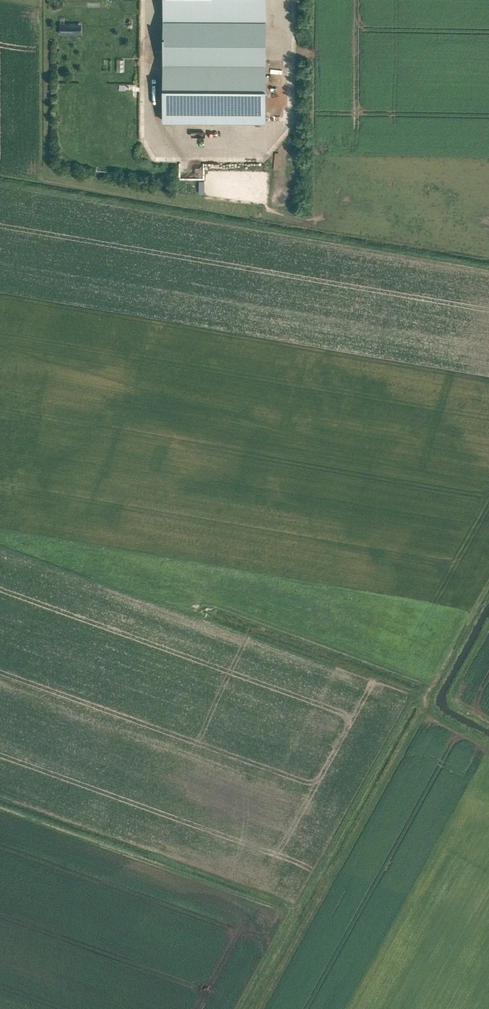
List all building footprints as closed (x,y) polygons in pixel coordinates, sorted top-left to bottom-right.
[(164,60),(265,60),(265,0),(164,0),(164,60)] [(59,22),(59,33),(81,33),(81,22),(59,22)] [(265,60),(164,60),(164,121),(265,121),(265,60)]
